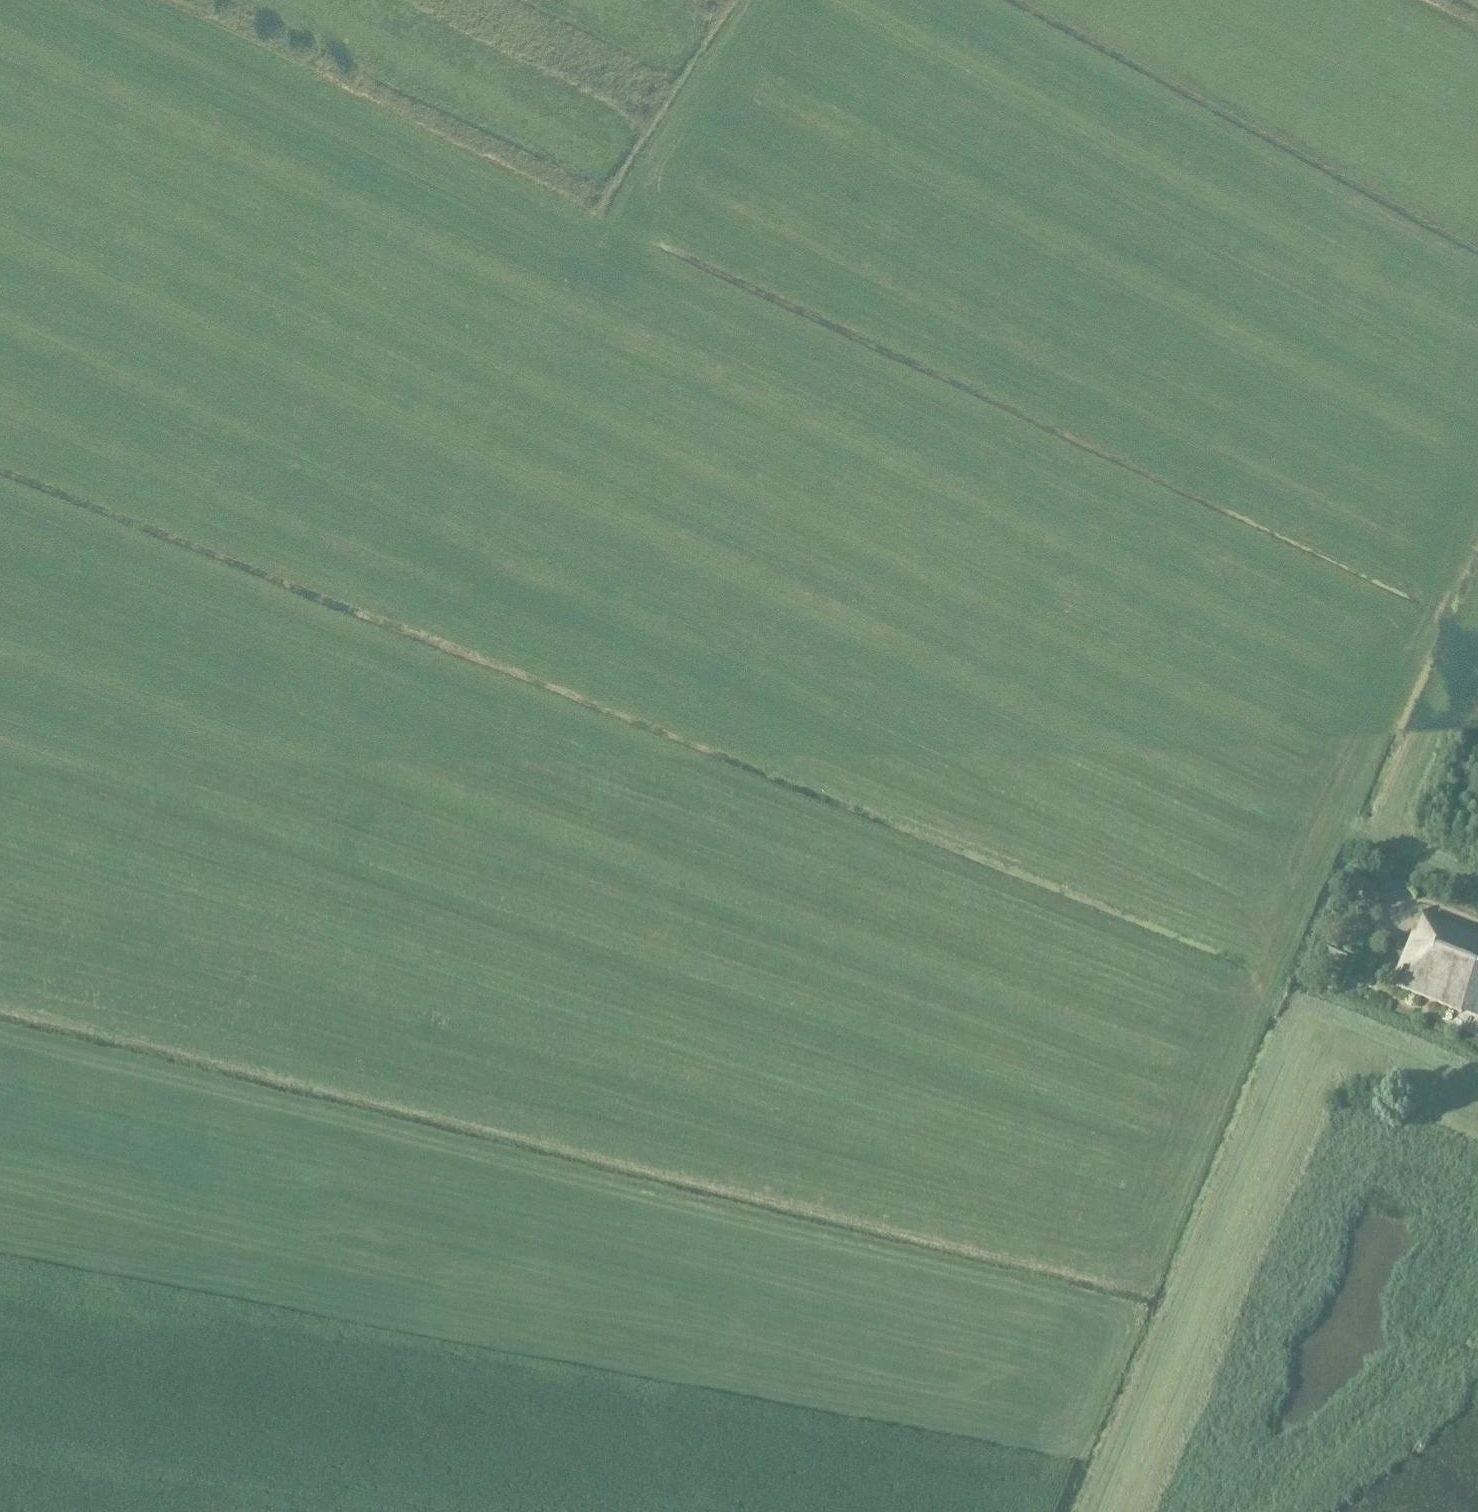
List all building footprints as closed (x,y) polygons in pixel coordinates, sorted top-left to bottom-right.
[(1426,915),(1417,936),(1412,934),(1392,984),(1477,1019),(1477,936),(1426,915)]
